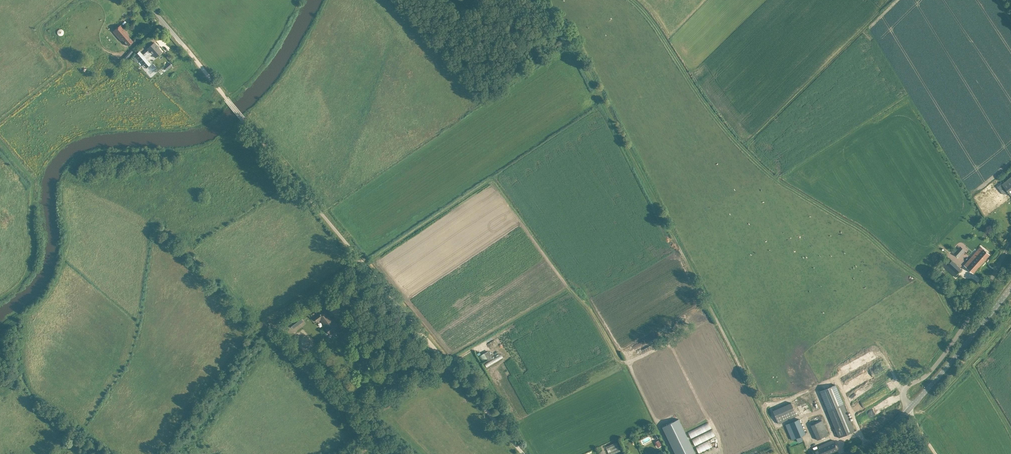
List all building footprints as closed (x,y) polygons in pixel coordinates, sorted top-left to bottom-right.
[(129,35),(120,25),(114,30),(123,40),(128,46),(133,42),(128,36),(129,35)] [(142,53),(137,57),(144,66),(149,62),(147,59),(152,54),(155,57),(162,52),(157,46),(154,42),(147,49),(148,50),(143,55),(142,53)] [(1002,184),(1010,195),(1010,177),(1002,184)] [(995,190),(992,193),(998,201),(1001,198),(995,190)] [(953,251),(959,257),(968,249),(961,243),(953,251)] [(973,255),(964,265),(974,273),(990,254),(981,246),(978,249),(981,252),(976,258),(973,255)] [(942,264),(955,276),(962,269),(949,257),(942,264)] [(346,305),(340,297),(335,300),(341,308),(346,305)] [(336,330),(337,331),(340,329),(335,322),(335,323),(328,315),(329,314),(325,309),(314,317),(317,321),(321,319),(326,325),(325,326),(331,333),(336,330)] [(301,315),(290,323),(293,328),(304,321),(301,315)] [(479,356),(483,362),(488,359),(489,361),(493,358),(488,351),(479,356)] [(836,384),(820,391),(827,409),(839,438),(855,431),(843,403),(836,384)] [(797,415),(791,402),(773,410),(778,423),(797,415)] [(787,423),(785,424),(792,440),(794,439),(796,438),(802,435),(806,434),(799,418),(787,423)] [(662,427),(671,445),(672,447),(676,453),(696,453),(678,419),(662,427)] [(828,435),(822,420),(814,424),(820,438),(828,435)] [(697,446),(717,437),(714,430),(694,440),(697,446)] [(804,438),(799,440),(803,451),(808,449),(804,438)] [(812,451),(813,452),(814,453),(828,453),(837,450),(838,450),(836,445),(834,441),(818,447),(819,448),(812,451)] [(610,453),(618,453),(622,453),(620,444),(608,446),(610,453)] [(708,451),(707,449),(710,448),(708,444),(698,448),(700,453),(708,451)]
